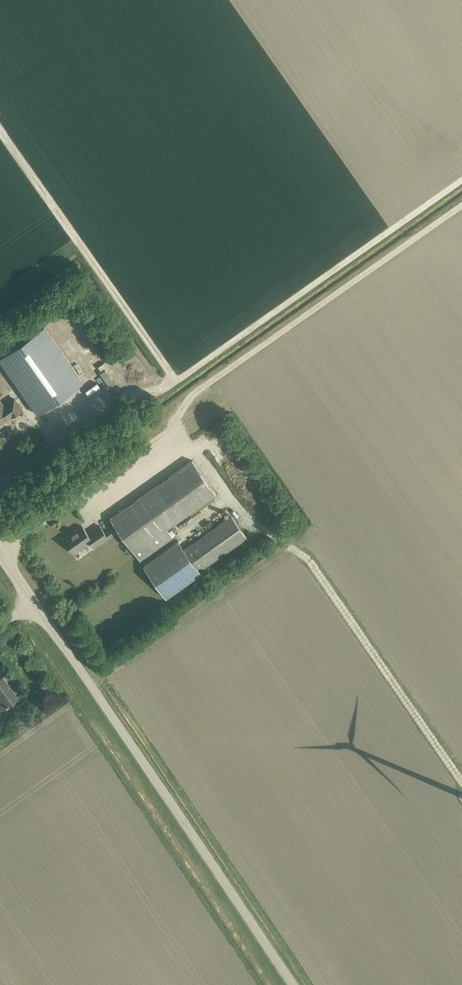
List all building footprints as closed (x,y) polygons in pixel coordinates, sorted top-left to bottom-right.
[(38,413),(82,382),(44,328),(0,359),(38,413)] [(113,382),(105,370),(100,373),(108,385),(113,382)] [(6,423),(4,420),(11,416),(22,409),(14,399),(4,407),(0,402),(0,427),(6,423)] [(115,525),(118,530),(140,561),(173,537),(167,528),(216,494),(192,461),(110,518),(115,525)] [(271,503),(259,512),(263,518),(276,509),(271,503)] [(201,573),(199,570),(246,537),(232,517),(185,550),(179,541),(143,566),(166,598),(201,573)] [(118,530),(115,525),(104,532),(100,526),(92,531),(94,534),(90,537),(82,526),(64,539),(74,553),(90,542),(94,547),(118,530)] [(0,709),(8,704),(9,705),(18,698),(3,677),(0,679),(0,709)]
